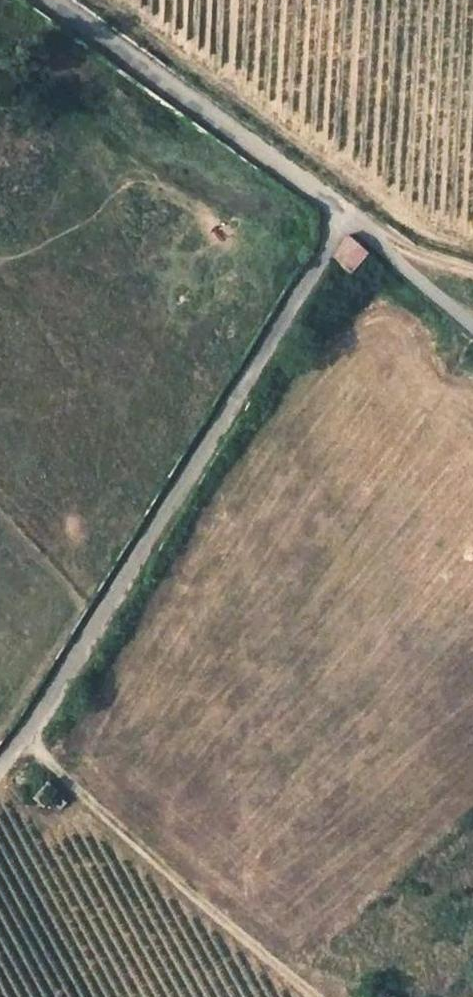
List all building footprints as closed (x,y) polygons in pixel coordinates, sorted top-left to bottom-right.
[(343,275),(363,289),(383,263),(360,248),(343,275)] [(66,808),(47,791),(30,811),(39,818),(44,812),(55,819),(66,808)] [(80,820),(72,814),(64,823),(73,831),(80,820)]
